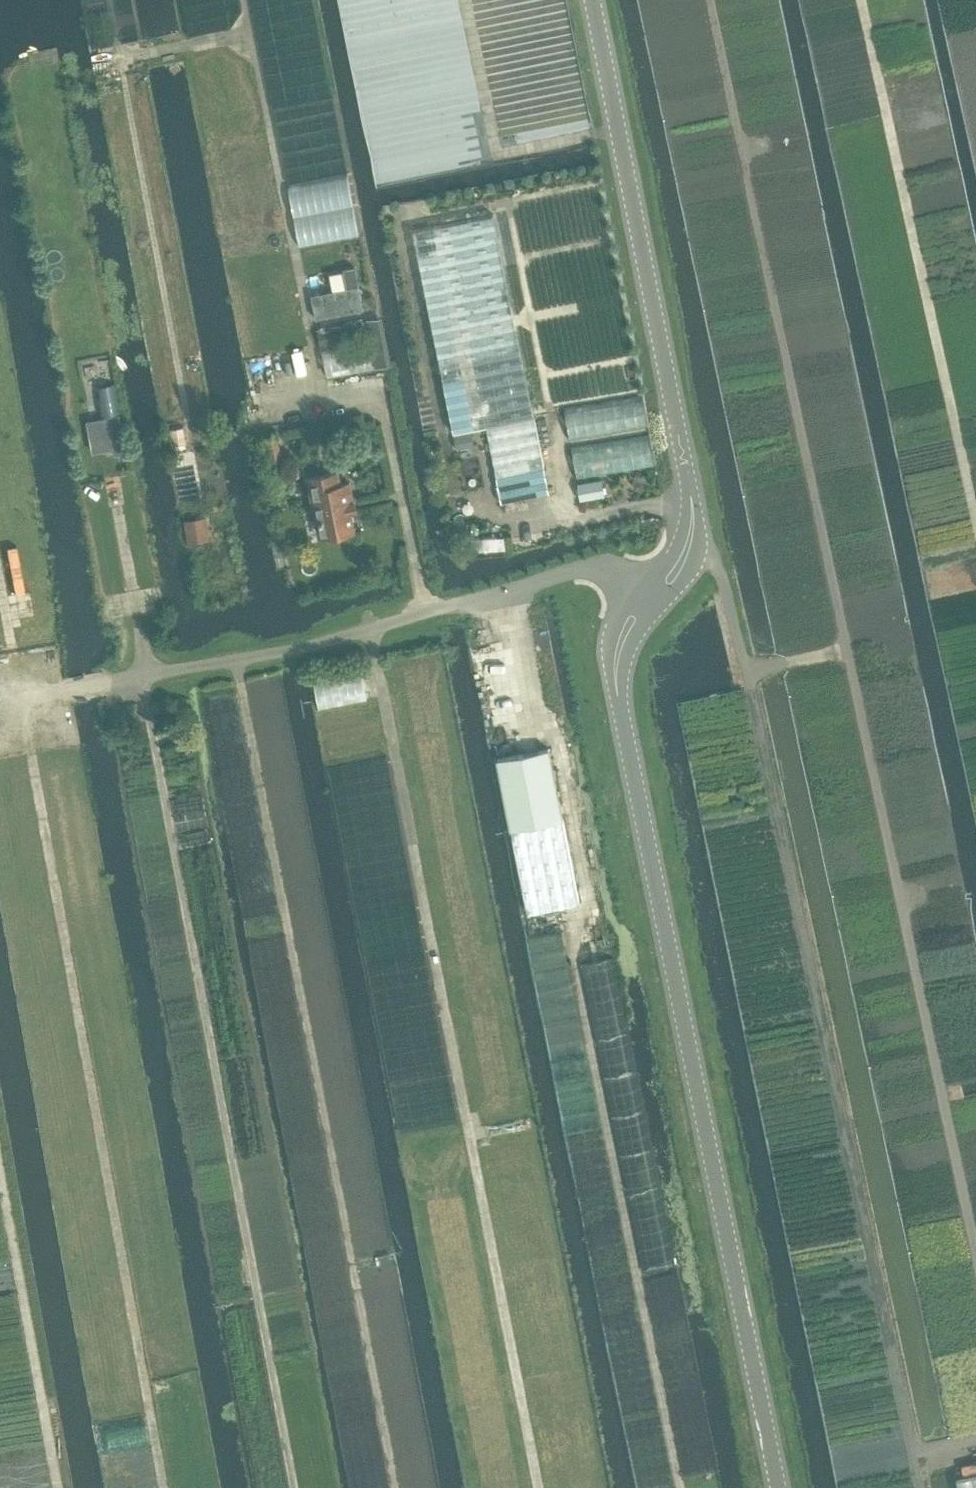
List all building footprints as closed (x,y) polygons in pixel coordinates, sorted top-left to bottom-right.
[(494,215),(414,231),(455,433),(487,427),(498,478),(545,468),(535,417),(494,215)] [(332,291),(311,295),(316,318),(363,309),(358,286),(354,266),(344,269),(344,270),(329,273),(332,291)] [(320,346),(368,337),(365,324),(318,333),(320,346)] [(117,394),(96,398),(99,417),(120,413),(117,394)] [(127,454),(119,415),(108,418),(114,449),(115,456),(127,454)] [(194,419),(197,435),(211,433),(208,417),(194,419)] [(184,426),(171,428),(174,444),(186,442),(184,426)] [(467,436),(455,438),(458,450),(469,447),(467,436)] [(551,494),(545,468),(498,478),(503,504),(551,494)] [(309,479),(314,508),(315,507),(318,507),(324,537),(356,531),(351,505),(357,503),(357,502),(355,503),(351,483),(339,486),(335,487),(332,474),(309,479)] [(581,500),(602,496),(599,481),(578,484),(581,500)] [(288,505),(286,494),(277,496),(279,507),(288,505)] [(185,519),(189,541),(209,538),(206,516),(185,519)] [(506,548),(505,537),(471,538),(472,550),(506,548)] [(579,901),(563,819),(549,748),(497,758),(528,911),(579,901)]
